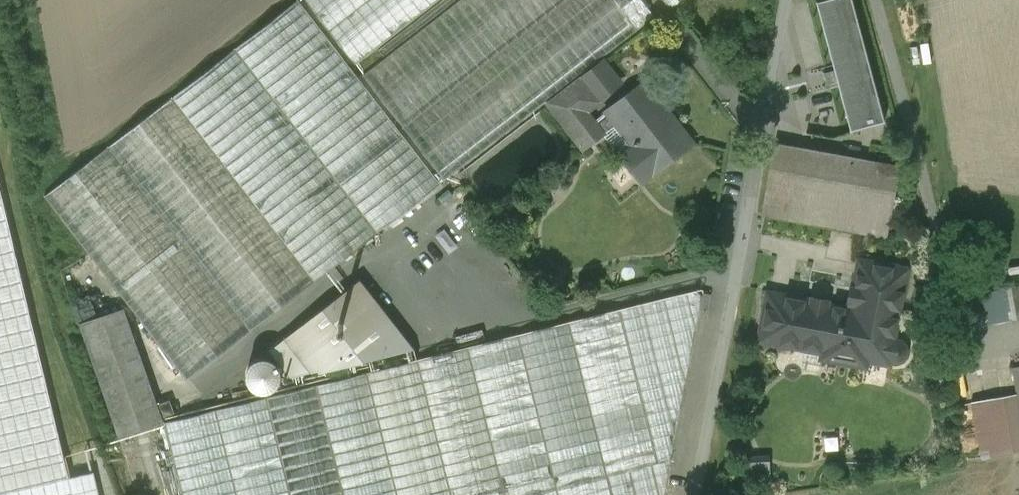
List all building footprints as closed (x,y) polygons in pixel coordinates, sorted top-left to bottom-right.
[(299,0),(298,0),(44,197),(186,380),(441,183),(299,0)] [(355,66),(440,0),(304,0),(355,66)] [(363,75),(444,179),(656,16),(643,0),(460,0),(363,75)] [(816,1),(835,69),(825,72),(828,84),(837,81),(850,129),(885,120),(853,0),(820,0),(816,1)] [(636,140),(620,153),(642,181),(692,143),(644,81),(607,110),(594,120),(586,110),(599,100),(598,99),(620,82),(604,61),(549,104),(583,149),(621,120),(636,140)] [(896,165),(778,144),(765,215),(883,236),(896,165)] [(68,478),(0,187),(0,494),(68,478)] [(856,282),(903,291),(904,291),(908,268),(859,259),(854,282),(856,282)] [(903,291),(856,282),(855,287),(851,287),(850,289),(854,289),(853,301),(848,301),(848,303),(852,303),(851,308),(827,305),(828,299),(826,299),(825,304),(813,302),(814,297),(812,297),(811,301),(795,299),(791,342),(788,345),(805,347),(806,342),(824,344),(823,358),(866,364),(867,356),(890,360),(895,360),(898,360),(902,358),(904,355),(905,352),(905,347),(904,344),(902,342),(897,340),(894,339),(903,291)] [(397,331),(360,283),(290,337),(310,362),(337,341),(339,343),(355,364),(397,331)] [(1013,318),(1018,317),(1018,286),(1007,288),(1013,318)] [(696,290),(165,422),(183,494),(664,494),(701,294),(696,290)] [(795,299),(796,295),(766,292),(760,342),(788,346),(788,345),(791,342),(795,299)] [(124,308),(80,324),(119,437),(163,422),(124,308)] [(355,364),(339,343),(325,353),(342,375),(355,364)] [(972,401),(982,458),(1018,451),(1018,366),(1013,367),(1018,393),(972,401)] [(0,494),(100,494),(94,471),(68,478),(0,494)]
